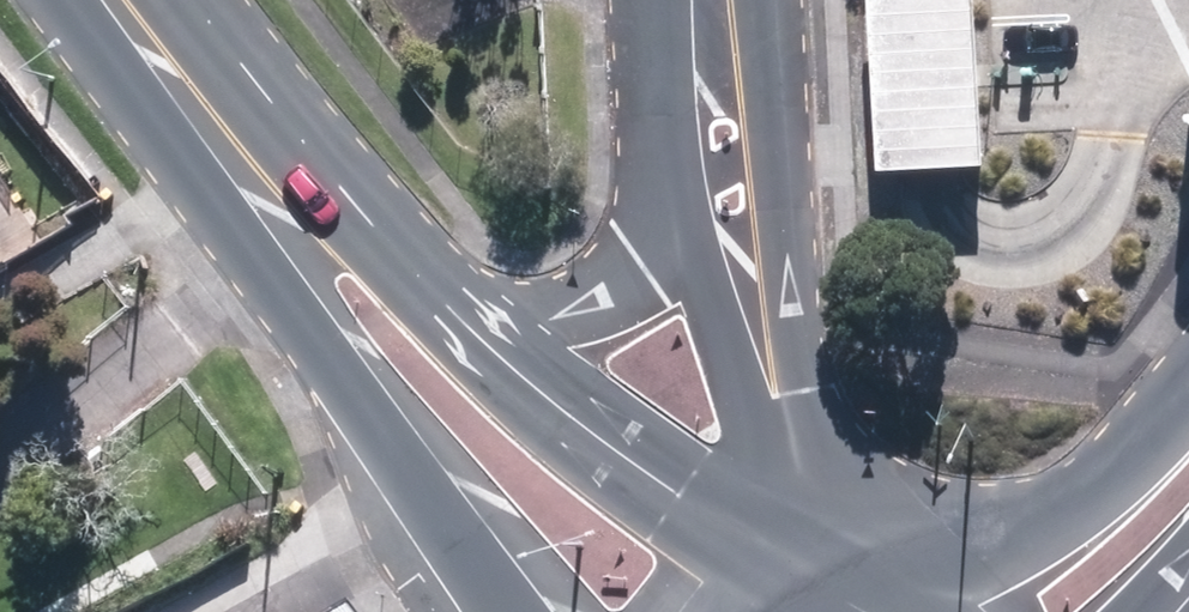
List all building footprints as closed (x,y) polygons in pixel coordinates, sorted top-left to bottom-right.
[(867,189),(926,186),(977,184),(968,0),(858,0),(867,189)]
